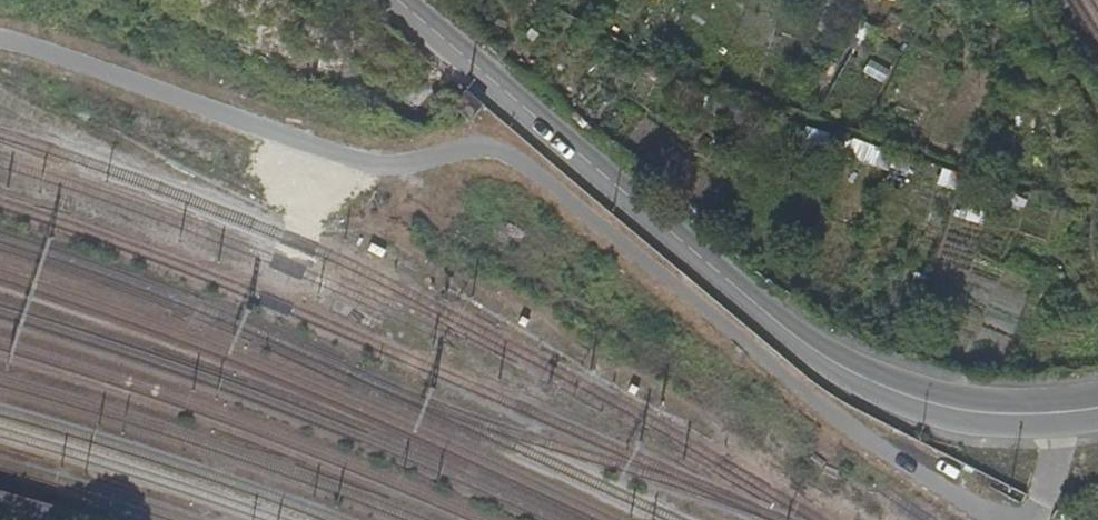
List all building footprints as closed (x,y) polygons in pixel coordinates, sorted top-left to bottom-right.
[(955,0),(933,0),(931,5),(956,14),(961,2),(955,0)] [(549,28),(555,15),(542,9),(536,21),(549,28)] [(479,106),(461,91),(448,106),(465,121),(479,106)] [(743,118),(747,105),(732,101),(728,113),(743,118)] [(822,159),(832,130),(806,121),(797,151),(822,159)] [(889,127),(874,122),(870,132),(886,139),(889,127)] [(873,142),(850,133),(844,152),(867,161),(873,142)] [(988,208),(970,202),(965,219),(982,225),(988,208)] [(1053,269),(1041,265),(1037,279),(1048,283),(1053,269)] [(1062,275),(1054,271),(1049,282),(1058,286),(1062,275)] [(50,514),(0,500),(0,519),(48,519),(50,514)]
